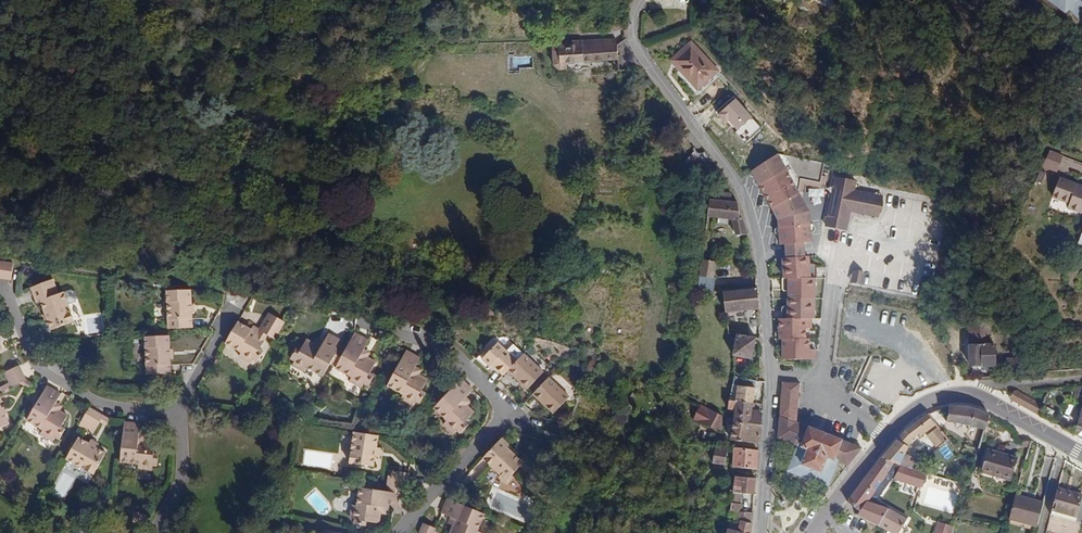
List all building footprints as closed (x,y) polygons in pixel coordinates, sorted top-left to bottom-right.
[(1081,24),(1081,23),(1081,0),(1050,0),(1081,24)] [(624,28),(620,11),(608,13),(611,31),(624,28)] [(618,59),(616,39),(552,42),(553,64),(559,70),(567,69),(566,61),(618,59)] [(715,70),(691,44),(673,60),(678,65),(673,70),(693,91),(715,70)] [(759,134),(753,127),(747,131),(753,139),(759,134)] [(697,172),(710,158),(704,151),(702,153),(699,153),(695,150),(685,161),(697,172)] [(1057,172),(1063,156),(1049,151),(1043,167),(1057,172)] [(778,154),(751,170),(770,207),(772,206),(778,218),(777,219),(779,244),(785,243),(803,242),(810,242),(808,211),(805,204),(795,210),(791,202),(790,202),(788,198),(797,193),(797,190),(800,179),(820,183),(822,176),(824,163),(778,154)] [(800,179),(797,190),(804,192),(824,188),(826,177),(822,176),(820,183),(800,179)] [(1081,212),(1081,187),(1059,178),(1052,197),(1070,204),(1068,208),(1081,213),(1081,212)] [(854,191),(856,182),(845,180),(845,181),(842,181),(835,183),(834,188),(854,191)] [(854,191),(834,188),(826,226),(846,230),(850,211),(854,191)] [(883,197),(854,191),(850,211),(879,217),(883,197)] [(729,202),(730,194),(720,193),(719,201),(729,202)] [(740,219),(737,203),(729,202),(719,201),(710,200),(707,216),(732,219),(736,235),(747,234),(743,218),(740,219)] [(803,242),(785,243),(786,253),(786,257),(805,256),(804,251),(803,242)] [(786,258),(782,259),(782,288),(788,288),(788,298),(787,298),(788,309),(781,309),(781,319),(779,319),(779,339),(782,339),(783,359),(815,359),(815,349),(809,349),(809,339),(806,339),(805,328),(812,328),(812,318),(814,318),(815,278),(816,278),(816,267),(809,267),(808,256),(805,256),(786,257),(786,258)] [(711,294),(714,278),(712,278),(715,262),(701,259),(697,291),(711,294)] [(13,263),(0,261),(0,277),(11,279),(13,263)] [(863,284),(864,274),(854,272),(852,282),(863,284)] [(61,292),(56,277),(50,279),(55,294),(61,292)] [(76,319),(66,290),(61,292),(55,294),(50,279),(33,285),(39,300),(42,299),(53,328),(76,319)] [(760,308),(757,288),(722,292),(726,319),(745,317),(744,310),(760,308)] [(193,329),(191,290),(176,291),(167,291),(170,330),(193,329)] [(274,340),(284,323),(271,315),(262,330),(261,332),(268,337),(274,340)] [(995,372),(995,345),(991,345),(990,322),(969,322),(970,372),(995,372)] [(266,341),(250,332),(238,324),(225,344),(241,354),(238,358),(251,366),(254,362),(258,364),(264,354),(260,351),(266,341)] [(268,337),(261,332),(262,330),(254,326),(250,332),(266,341),(268,337)] [(367,358),(361,354),(363,349),(368,341),(355,333),(348,347),(345,352),(339,348),(330,364),(336,367),(335,368),(352,378),(350,380),(362,388),(364,384),(368,387),(375,376),(370,373),(376,364),(367,358)] [(330,364),(339,348),(345,352),(348,347),(342,343),(343,342),(330,334),(324,343),(321,347),(316,344),(308,340),(301,352),(298,350),(292,359),(296,362),(293,366),(304,373),(307,368),(323,377),(330,364)] [(751,358),(755,339),(737,335),(733,355),(751,358)] [(171,374),(169,336),(145,337),(146,375),(171,374)] [(321,347),(324,343),(319,339),(316,344),(321,347)] [(507,370),(516,360),(496,342),(487,353),(483,350),(475,359),(486,370),(490,366),(502,376),(507,370)] [(370,354),(363,349),(361,354),(367,358),(370,354)] [(421,391),(427,380),(419,376),(412,372),(415,367),(420,359),(406,351),(387,385),(402,394),(399,398),(413,406),(415,402),(419,404),(425,394),(421,391)] [(527,388),(541,370),(521,353),(516,360),(507,370),(527,388)] [(1029,369),(1028,357),(1006,358),(1007,370),(1029,369)] [(26,379),(19,365),(4,372),(11,387),(12,386),(19,382),(26,379)] [(419,376),(421,371),(415,367),(412,372),(419,376)] [(748,379),(750,370),(734,367),(733,376),(747,379),(748,379)] [(753,403),(754,388),(746,387),(747,379),(733,376),(729,400),(753,403)] [(876,392),(880,386),(866,377),(862,383),(876,392)] [(567,398),(548,378),(530,393),(549,414),(567,398)] [(29,388),(32,383),(26,379),(19,382),(29,388)] [(754,388),(755,381),(748,379),(747,379),(746,387),(754,388)] [(466,398),(473,391),(461,380),(434,408),(446,421),(444,424),(454,434),(457,431),(461,434),(470,424),(467,421),(474,414),(468,407),(462,402),(466,398)] [(862,448),(796,422),(799,383),(783,382),(778,438),(797,444),(787,471),(828,487),(838,461),(848,464),(862,448)] [(1076,386),(1073,396),(1081,399),(1081,385),(1076,386)] [(62,426),(68,416),(59,410),(53,407),(57,401),(61,394),(47,386),(28,419),(44,429),(42,432),(54,439),(57,435),(60,437),(65,428),(62,426)] [(862,387),(858,394),(871,400),(875,392),(862,387)] [(1016,403),(1021,392),(1018,391),(1015,391),(1011,400),(1016,403)] [(1038,416),(1044,405),(1021,392),(1016,403),(1038,416)] [(1,403),(3,402),(0,395),(0,429),(11,424),(1,403)] [(472,403),(466,398),(462,402),(468,407),(472,403)] [(752,411),(753,403),(729,400),(727,409),(735,410),(734,413),(758,415),(758,411),(752,411)] [(59,410),(62,404),(57,401),(53,407),(59,410)] [(722,415),(700,405),(693,420),(720,429),(722,415)] [(985,430),(989,416),(977,410),(969,408),(958,406),(949,406),(947,422),(969,426),(985,430)] [(99,421),(103,416),(89,407),(81,421),(86,425),(94,430),(99,421)] [(760,425),(761,416),(758,415),(734,413),(733,418),(733,422),(760,425)] [(936,424),(928,413),(921,417),(911,426),(903,433),(911,441),(919,435),(920,437),(930,429),(936,424)] [(106,425),(109,420),(103,416),(99,421),(106,425)] [(758,444),(760,425),(733,422),(730,440),(758,444)] [(154,454),(155,442),(145,441),(138,440),(139,433),(140,425),(124,423),(119,462),(138,464),(137,468),(152,470),(153,466),(157,466),(158,455),(154,454)] [(933,432),(938,428),(936,424),(930,429),(933,432)] [(94,430),(86,425),(84,428),(92,433),(94,430)] [(947,439),(938,428),(933,432),(929,436),(937,447),(947,439)] [(377,448),(379,437),(354,433),(350,464),(374,468),(375,457),(377,448)] [(900,464),(911,441),(903,433),(899,437),(882,457),(900,464)] [(89,443),(79,438),(66,458),(94,474),(106,454),(97,448),(89,443)] [(522,463),(506,448),(509,446),(501,439),(482,459),(500,476),(498,478),(505,486),(513,478),(511,475),(522,463)] [(97,448),(99,445),(91,440),(89,443),(97,448)] [(946,458),(952,454),(946,445),(941,449),(946,458)] [(724,466),(727,449),(715,448),(712,464),(724,466)] [(756,470),(758,451),(734,448),(733,467),(756,470)] [(1011,481),(1018,458),(987,450),(981,472),(1011,481)] [(928,473),(900,464),(882,457),(868,474),(880,483),(888,472),(894,475),(893,478),(921,488),(928,473)] [(406,490),(409,473),(391,471),(391,476),(389,487),(388,493),(399,494),(399,489),(406,490)] [(875,490),(880,483),(868,474),(863,481),(875,490)] [(749,505),(741,504),(743,494),(754,495),(755,478),(735,476),(731,511),(749,512),(749,505)] [(907,519),(890,508),(879,505),(880,503),(870,497),(875,490),(863,481),(846,503),(860,511),(857,515),(870,521),(878,525),(879,525),(894,532),(898,532),(907,519)] [(396,510),(399,494),(388,493),(359,488),(356,507),(352,507),(350,520),(354,521),(353,525),(365,527),(366,523),(378,525),(379,514),(380,508),(387,509),(396,510)] [(1075,517),(1081,495),(1057,488),(1050,517),(1058,519),(1060,513),(1075,517)] [(1037,527),(1044,502),(1016,495),(1009,519),(1037,527)] [(484,514),(447,499),(441,514),(449,518),(455,520),(452,526),(449,532),(481,532),(477,531),(484,514)] [(750,532),(752,513),(749,512),(731,511),(730,516),(734,517),(733,521),(739,523),(736,532),(728,530),(728,532),(750,532)] [(144,527),(149,518),(134,512),(130,522),(144,527)] [(1074,523),(1075,517),(1060,513),(1058,519),(1074,523)] [(452,526),(455,520),(449,518),(447,524),(452,526)] [(436,529),(423,523),(419,532),(434,532),(436,529)] [(952,528),(938,524),(935,532),(951,532),(952,528)]
